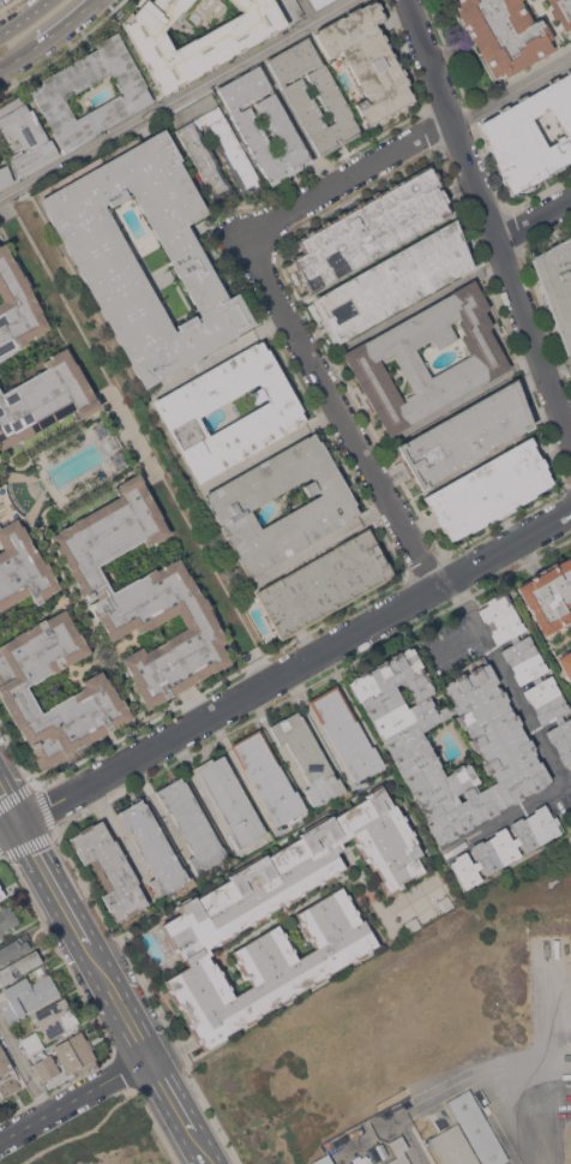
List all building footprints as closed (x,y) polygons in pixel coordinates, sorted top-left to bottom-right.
[(140,5),(146,0),(151,4),(154,0),(191,0),(182,11),(181,10),(162,30),(174,49),(194,38),(244,11),(231,0),(273,0),(287,24),(275,30),(274,29),(268,32),(269,34),(264,36),(260,37),(260,38),(246,47),(245,46),(238,49),(239,50),(235,53),(234,53),(230,55),(217,64),(216,61),(209,65),(210,67),(206,70),(205,68),(200,71),(202,72),(186,80),(185,79),(175,84),(176,86),(162,95),(121,25),(125,23),(126,25),(133,20),(131,17),(142,6),(140,5)] [(197,6),(202,0),(204,0),(208,0),(208,1),(210,4),(213,0),(220,0),(227,6),(216,18),(215,16),(209,22),(204,18),(206,14),(197,6)] [(291,22),(279,0),(297,0),(305,14),(291,22)] [(314,8),(310,0),(330,0),(314,8)] [(317,30),(371,0),(377,0),(386,18),(377,23),(383,32),(384,31),(387,38),(386,38),(402,66),(403,66),(407,72),(405,73),(411,83),(409,85),(416,100),(407,106),(407,107),(399,111),(399,109),(367,127),(354,103),(365,97),(366,99),(367,99),(363,91),(360,92),(356,86),(360,84),(348,62),(344,64),(341,58),(344,56),(339,49),(338,49),(339,52),(329,58),(315,32),(318,31),(317,30)] [(459,8),(455,0),(520,0),(533,22),(539,18),(541,23),(543,22),(552,37),(557,34),(561,43),(505,76),(503,71),(493,77),(456,11),(459,8)] [(552,10),(547,0),(570,0),(570,39),(564,43),(558,31),(563,30),(557,18),(553,19),(548,11),(552,10)] [(30,90),(42,82),(41,79),(97,48),(95,43),(118,31),(120,34),(119,35),(148,85),(145,85),(154,100),(64,151),(30,90)] [(266,59),(307,36),(323,64),(324,62),(353,114),(351,115),(361,132),(320,156),(266,59)] [(262,166),(259,167),(230,115),(232,114),(217,88),(258,64),(311,159),(312,157),(313,161),(271,184),(262,166)] [(566,70),(570,67),(570,160),(551,173),(551,174),(546,177),(545,175),(537,180),(537,181),(521,191),(519,190),(511,195),(504,181),(503,181),(499,172),(498,172),(494,162),(495,162),(489,144),(488,145),(483,135),(486,135),(481,121),(499,112),(498,108),(507,103),(509,106),(518,101),(517,99),(525,94),(527,96),(549,83),(548,80),(557,76),(558,78),(567,72),(566,70)] [(211,91),(220,105),(218,106),(262,183),(262,186),(256,191),(251,189),(242,193),(238,184),(239,183),(233,173),(232,174),(217,149),(220,148),(210,131),(209,132),(205,126),(208,125),(205,121),(200,124),(203,129),(200,130),(202,132),(200,133),(208,148),(210,147),(221,166),(220,167),(224,177),(226,175),(232,186),(230,190),(226,192),(223,191),(212,197),(168,117),(211,91)] [(5,137),(0,128),(0,106),(20,95),(29,109),(31,108),(49,139),(50,138),(60,154),(19,177),(10,159),(11,159),(10,155),(22,149),(23,151),(25,150),(14,132),(5,137)] [(38,199),(42,197),(38,191),(138,135),(142,141),(164,129),(166,131),(167,131),(181,159),(179,160),(208,211),(187,223),(228,297),(238,292),(254,322),(235,333),(236,335),(144,388),(38,199)] [(13,181),(0,187),(0,166),(7,163),(13,181)] [(434,171),(437,169),(440,175),(438,177),(446,191),(445,192),(449,199),(447,201),(450,204),(449,204),(452,211),(309,292),(303,281),(296,269),(297,269),(291,257),(301,251),(295,239),(306,233),(306,232),(312,228),(312,229),(321,225),(321,223),(327,220),(327,221),(337,215),(337,214),(343,210),(344,211),(357,204),(356,203),(363,199),(363,201),(373,196),(372,195),(379,191),(389,186),(387,185),(395,181),(396,183),(429,163),(434,171)] [(473,265),(337,342),(336,341),(333,342),(321,320),(324,318),(312,299),(455,217),(473,265)] [(529,258),(570,235),(570,266),(570,267),(570,270),(570,351),(565,354),(529,258)] [(4,359),(0,361),(0,301),(2,299),(0,295),(0,244),(5,241),(11,251),(10,251),(14,261),(16,259),(24,275),(25,274),(30,283),(29,285),(32,291),(31,291),(42,310),(41,310),(50,327),(43,332),(43,333),(34,338),(34,336),(28,340),(29,342),(19,348),(19,347),(11,352),(12,352),(2,358),(4,359)] [(342,353),(366,339),(367,340),(450,293),(450,292),(474,279),(489,308),(485,310),(493,326),(488,328),(511,366),(487,381),(486,380),(413,422),(413,423),(389,436),(342,353)] [(151,401),(254,342),(256,344),(262,340),(266,348),(268,347),(302,410),(301,411),(306,419),(299,423),(300,424),(197,482),(151,401)] [(1,449),(0,447),(0,391),(1,393),(47,368),(43,360),(49,357),(48,354),(50,353),(52,354),(66,346),(76,363),(77,363),(96,398),(97,398),(102,406),(80,418),(80,417),(77,418),(72,410),(34,432),(34,434),(25,438),(24,436),(17,441),(17,442),(10,447),(8,444),(1,449)] [(534,426),(420,490),(411,476),(410,476),(408,474),(407,472),(402,464),(402,461),(403,460),(395,446),(516,377),(534,426)] [(248,573),(246,574),(238,557),(239,556),(234,548),(233,548),(221,527),(222,526),(214,513),(212,514),(203,497),(204,496),(203,494),(306,435),(307,436),(311,434),(313,431),(319,441),(320,440),(356,502),(354,503),(359,512),(353,517),(250,575),(248,573)] [(534,443),(533,444),(540,458),(542,456),(547,465),(545,466),(548,473),(552,482),(548,484),(549,485),(534,494),(535,495),(521,503),(519,502),(513,505),(516,508),(492,523),(489,519),(485,521),(485,523),(470,531),(470,530),(455,538),(453,537),(450,539),(445,531),(445,532),(441,525),(439,526),(434,518),(437,517),(429,503),(427,505),(423,496),(530,436),(534,443)] [(134,627),(109,640),(104,632),(101,626),(103,625),(102,622),(100,623),(96,615),(95,616),(88,604),(97,599),(95,595),(88,598),(85,593),(82,596),(77,587),(79,586),(78,585),(76,586),(68,572),(71,571),(65,562),(64,562),(49,536),(58,531),(56,530),(64,526),(65,527),(72,523),(72,521),(80,517),(119,495),(115,487),(119,485),(118,483),(139,472),(144,480),(143,482),(162,517),(161,517),(170,533),(163,538),(154,544),(152,542),(146,545),(143,539),(136,543),(137,544),(130,548),(130,547),(110,557),(112,560),(106,562),(104,561),(97,565),(112,591),(137,577),(138,578),(145,573),(155,567),(156,569),(162,567),(161,566),(163,563),(164,565),(179,556),(188,574),(190,573),(199,592),(200,591),(204,597),(205,597),(211,607),(210,607),(217,622),(222,631),(228,640),(222,644),(232,662),(222,668),(221,667),(212,671),(211,670),(194,680),(196,681),(146,709),(142,700),(143,700),(142,699),(140,700),(137,696),(139,694),(137,692),(136,692),(131,684),(133,681),(130,675),(131,674),(130,673),(127,673),(125,668),(127,667),(126,664),(124,665),(119,658),(142,645),(145,651),(164,640),(163,639),(186,627),(178,611),(148,628),(146,627),(138,633),(134,627)] [(30,592),(0,610),(0,551),(4,549),(0,543),(0,486),(5,483),(12,482),(13,489),(14,494),(17,499),(20,502),(24,507),(28,509),(23,515),(17,519),(20,525),(23,525),(31,539),(30,541),(34,548),(35,547),(44,562),(47,561),(53,571),(52,571),(60,586),(50,592),(50,593),(42,598),(43,601),(37,604),(30,592)] [(395,574),(280,639),(253,592),(368,526),(395,574)] [(567,614),(570,619),(570,622),(563,627),(561,625),(543,635),(531,615),(533,614),(529,608),(528,608),(516,586),(543,571),(542,568),(554,561),(555,563),(566,556),(567,557),(570,555),(570,612),(567,614)] [(552,674),(570,709),(561,715),(565,720),(570,717),(570,763),(565,766),(559,754),(560,753),(553,741),(552,742),(545,732),(558,724),(554,718),(542,726),(536,715),(537,714),(530,700),(529,702),(523,691),(535,684),(533,677),(519,685),(513,674),(515,673),(509,659),(506,662),(500,650),(512,643),(510,637),(497,644),(491,633),(492,632),(486,620),(483,621),(477,609),(488,603),(486,599),(504,589),(525,628),(516,633),(519,639),(529,633),(548,669),(539,674),(542,680),(552,674)] [(18,728),(0,696),(1,694),(0,692),(0,644),(13,637),(12,635),(23,629),(24,631),(32,627),(31,625),(44,617),(44,619),(65,608),(78,633),(80,632),(90,651),(50,673),(50,671),(42,676),(43,677),(34,682),(32,681),(26,685),(41,712),(49,709),(48,706),(80,690),(80,687),(84,685),(82,680),(101,669),(106,677),(107,676),(119,699),(122,697),(133,717),(84,744),(83,742),(66,752),(67,756),(42,769),(30,748),(32,747),(31,745),(30,746),(19,727),(18,728)] [(429,823),(432,822),(431,819),(429,820),(423,811),(422,812),(417,805),(420,805),(417,800),(416,801),(411,794),(414,793),(405,777),(403,778),(401,774),(402,772),(399,766),(397,768),(395,762),(396,762),(386,744),(384,745),(381,740),(384,739),(380,733),(378,734),(375,729),(377,728),(367,710),(366,711),(363,706),(365,705),(362,700),(360,702),(349,682),(353,680),(351,679),(356,675),(356,676),(360,675),(359,674),(366,670),(366,671),(377,665),(375,664),(385,658),(386,661),(392,657),(391,655),(399,650),(401,652),(404,650),(403,650),(408,646),(409,647),(413,646),(422,665),(421,665),(425,671),(426,670),(431,679),(428,680),(431,682),(434,687),(433,688),(437,696),(432,698),(434,704),(432,705),(434,708),(437,712),(439,711),(438,709),(445,705),(446,708),(453,704),(444,686),(447,684),(446,682),(451,679),(451,680),(455,679),(453,676),(463,671),(461,667),(483,655),(552,778),(545,783),(546,786),(536,790),(535,788),(523,795),(524,798),(513,802),(512,801),(498,810),(499,812),(489,817),(488,814),(479,819),(479,820),(471,824),(473,826),(464,831),(463,829),(456,832),(457,835),(447,840),(446,838),(439,842),(429,823)] [(555,658),(570,649),(570,681),(570,679),(567,680),(555,658)] [(320,723),(307,700),(337,684),(372,746),(374,745),(385,764),(384,765),(385,766),(371,775),(369,772),(354,781),(321,723),(320,723)] [(338,777),(339,776),(345,789),(333,796),(332,794),(313,805),(305,789),(311,784),(294,753),(293,753),(286,740),(280,744),(269,726),(283,717),(283,718),(296,710),(300,715),(301,715),(303,720),(306,718),(338,777)] [(244,768),(230,744),(259,728),(294,790),(296,789),(307,808),(306,810),(307,812),(301,816),(303,819),(291,826),(288,819),(276,825),(244,768)] [(266,832),(238,848),(194,770),(193,768),(196,766),(194,766),(211,757),(212,759),(223,754),(266,832)] [(168,812),(156,790),(182,775),(222,846),(223,844),(229,855),(222,860),(223,861),(211,867),(210,866),(197,873),(188,858),(194,854),(170,811),(168,812)] [(393,802),(396,801),(405,817),(407,816),(414,830),(413,830),(420,842),(417,844),(422,853),(417,855),(427,871),(415,877),(414,876),(402,882),(404,885),(399,888),(386,895),(379,882),(383,879),(375,867),(373,870),(366,858),(365,859),(355,843),(357,843),(353,835),(342,842),(345,847),(338,852),(347,867),(335,875),(335,876),(323,883),(321,882),(301,894),(301,895),(288,903),(287,902),(266,914),(268,915),(253,924),(253,923),(232,935),(233,936),(220,944),(218,942),(210,947),(214,953),(209,955),(212,961),(215,960),(222,972),(223,971),(230,985),(228,986),(234,995),(252,985),(246,974),(244,975),(236,962),(238,961),(230,949),(278,923),(284,933),(287,932),(294,945),(293,947),(299,956),(315,947),(309,937),(308,938),(300,925),(301,924),(295,912),(342,884),(349,896),(350,895),(357,908),(356,909),(362,919),(365,917),(380,944),(368,950),(369,953),(356,960),(355,959),(325,975),(326,978),(313,985),(312,984),(294,995),(295,997),(280,1005),(278,1004),(257,1016),(258,1019),(245,1026),(244,1025),(226,1035),(228,1038),(204,1051),(197,1039),(196,1040),(188,1027),(191,1027),(180,1008),(178,1008),(167,990),(168,989),(162,979),(187,965),(184,959),(181,959),(175,948),(173,949),(164,936),(167,935),(161,924),(180,913),(175,905),(190,896),(190,897),(194,895),(196,897),(229,878),(227,875),(265,853),(266,855),(300,836),(299,832),(303,830),(302,829),(325,814),(326,817),(331,814),(332,817),(366,798),(365,794),(369,790),(368,789),(381,782),(393,802)] [(131,832),(128,835),(116,812),(142,798),(144,802),(145,801),(182,867),(184,867),(190,878),(182,882),(184,884),(172,890),(172,888),(158,896),(149,879),(155,876),(131,832)] [(553,817),(557,814),(565,830),(527,852),(522,842),(516,844),(522,854),(487,875),(482,866),(476,870),(482,879),(465,889),(450,861),(456,859),(455,856),(467,850),(473,862),(479,860),(470,846),(482,838),(483,841),(495,834),(494,832),(505,825),(512,838),(518,835),(511,823),(522,816),(523,818),(535,811),(534,808),(546,802),(553,817)] [(140,908),(140,909),(126,918),(125,917),(116,921),(115,919),(114,919),(109,912),(112,912),(101,894),(107,891),(90,861),(84,864),(74,847),(73,847),(70,840),(71,840),(70,837),(78,832),(77,831),(91,823),(92,824),(102,819),(113,840),(115,838),(139,882),(137,883),(149,903),(140,908)] [(6,933),(0,937),(0,910),(10,905),(19,921),(5,930),(6,933)] [(34,944),(0,964),(0,948),(28,932),(34,944)] [(14,977),(0,984),(0,970),(36,949),(42,961),(22,972),(17,965),(10,968),(14,977)] [(6,1016),(0,1005),(0,1002),(7,998),(2,989),(25,975),(30,984),(36,980),(35,979),(40,977),(40,978),(49,973),(60,992),(18,1016),(16,1011),(6,1016)] [(32,1015),(65,997),(78,1021),(67,1027),(67,1028),(47,1040),(32,1015)] [(20,1039),(36,1031),(44,1046),(30,1055),(20,1039)] [(66,1061),(74,1056),(71,1050),(62,1053),(56,1044),(80,1031),(86,1040),(89,1039),(92,1046),(90,1046),(96,1057),(72,1070),(66,1061)] [(4,1097),(0,1090),(0,1044),(16,1072),(13,1073),(20,1087),(4,1097)] [(49,1059),(59,1078),(46,1086),(35,1068),(49,1059)] [(509,1158),(499,1163),(483,1163),(447,1100),(469,1088),(509,1158)] [(457,1122),(481,1163),(444,1163),(429,1138),(457,1122)] [(403,1150),(412,1163),(382,1163),(397,1156),(389,1141),(402,1134),(409,1147),(403,1150)] [(329,1153),(335,1163),(309,1163),(329,1153)]
